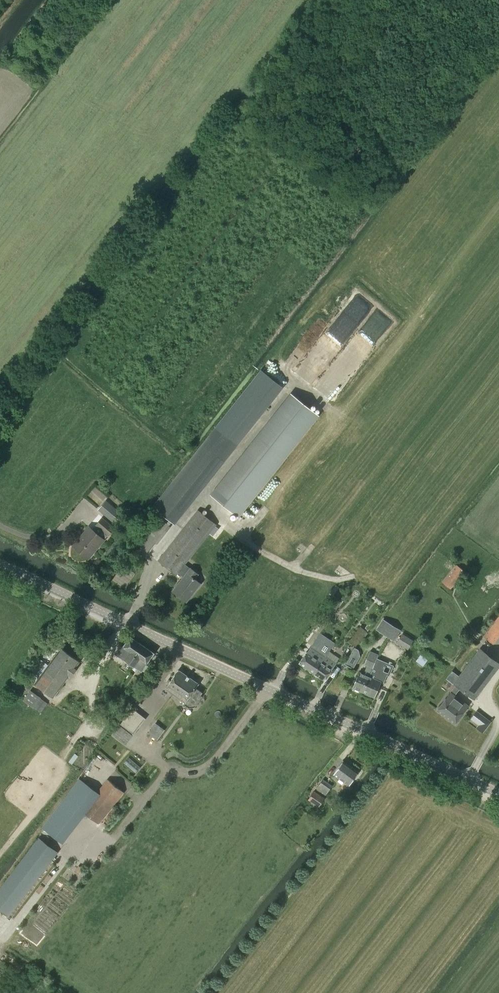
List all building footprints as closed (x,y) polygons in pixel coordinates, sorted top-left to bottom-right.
[(257,408),(278,385),(261,370),(240,392),(257,408)] [(216,428),(179,474),(197,488),(233,442),(257,412),(239,399),(216,428)] [(239,517),(318,416),(297,399),(218,500),(239,517)] [(98,510),(116,526),(125,516),(106,500),(98,510)] [(185,564),(216,524),(198,510),(158,560),(176,575),(178,573),(183,577),(177,585),(179,587),(175,593),(186,602),(201,584),(194,579),(198,574),(191,568),(190,568),(185,564)] [(104,538),(107,535),(108,536),(115,528),(102,517),(95,525),(96,526),(93,529),(89,525),(72,545),(89,559),(106,539),(104,538)] [(146,534),(138,544),(147,552),(155,542),(146,534)] [(459,574),(463,569),(456,564),(442,582),(451,589),(458,580),(461,582),(464,578),(459,574)] [(336,598),(330,607),(335,610),(341,602),(336,598)] [(378,631),(389,638),(396,627),(385,620),(378,631)] [(360,626),(349,640),(356,645),(367,631),(360,626)] [(399,640),(398,642),(407,649),(413,640),(403,634),(404,632),(396,627),(389,638),(393,641),(395,637),(399,640)] [(483,636),(493,643),(498,636),(489,629),(483,636)] [(130,662),(142,644),(130,636),(123,647),(121,645),(115,653),(125,659),(130,662)] [(322,639),(316,649),(315,648),(311,655),(307,651),(299,663),(314,673),(329,651),(335,643),(330,640),(328,643),(322,639)] [(154,653),(142,644),(130,662),(142,670),(154,653)] [(344,664),(353,669),(360,656),(359,649),(355,647),(351,652),(352,653),(344,664)] [(49,665),(35,683),(54,697),(69,676),(71,677),(77,668),(76,666),(80,661),(61,648),(49,665)] [(498,666),(498,663),(481,649),(454,684),(456,685),(454,687),(456,688),(452,693),(450,692),(437,710),(455,723),(468,706),(455,695),(460,688),(474,699),(498,666)] [(368,665),(364,674),(359,672),(352,687),(362,691),(369,676),(376,659),(378,654),(370,650),(364,664),(368,665)] [(339,658),(329,651),(314,673),(325,680),(332,669),(339,658)] [(428,660),(421,654),(416,661),(423,666),(428,660)] [(374,697),(381,681),(376,679),(380,670),(384,662),(376,659),(369,676),(362,691),(374,697)] [(166,688),(173,693),(175,690),(179,693),(189,677),(178,669),(166,688)] [(198,683),(189,677),(179,693),(175,690),(173,693),(185,701),(185,705),(189,708),(195,706),(202,696),(201,695),(203,692),(196,687),(198,683)] [(31,689),(23,700),(34,708),(42,697),(31,689)] [(133,733),(145,718),(132,708),(121,723),(133,733)] [(489,721),(476,711),(470,719),(478,724),(475,727),(482,731),(489,721)] [(156,739),(163,729),(156,723),(148,733),(156,739)] [(341,784),(343,781),(349,785),(359,771),(343,760),(333,774),(341,779),(339,782),(341,784)] [(98,823),(124,792),(108,779),(82,810),(98,823)] [(324,779),(316,789),(325,795),(332,786),(324,779)] [(314,791),(308,800),(319,807),(325,798),(314,791)] [(0,888),(0,910),(9,917),(59,852),(39,837),(0,888)]
